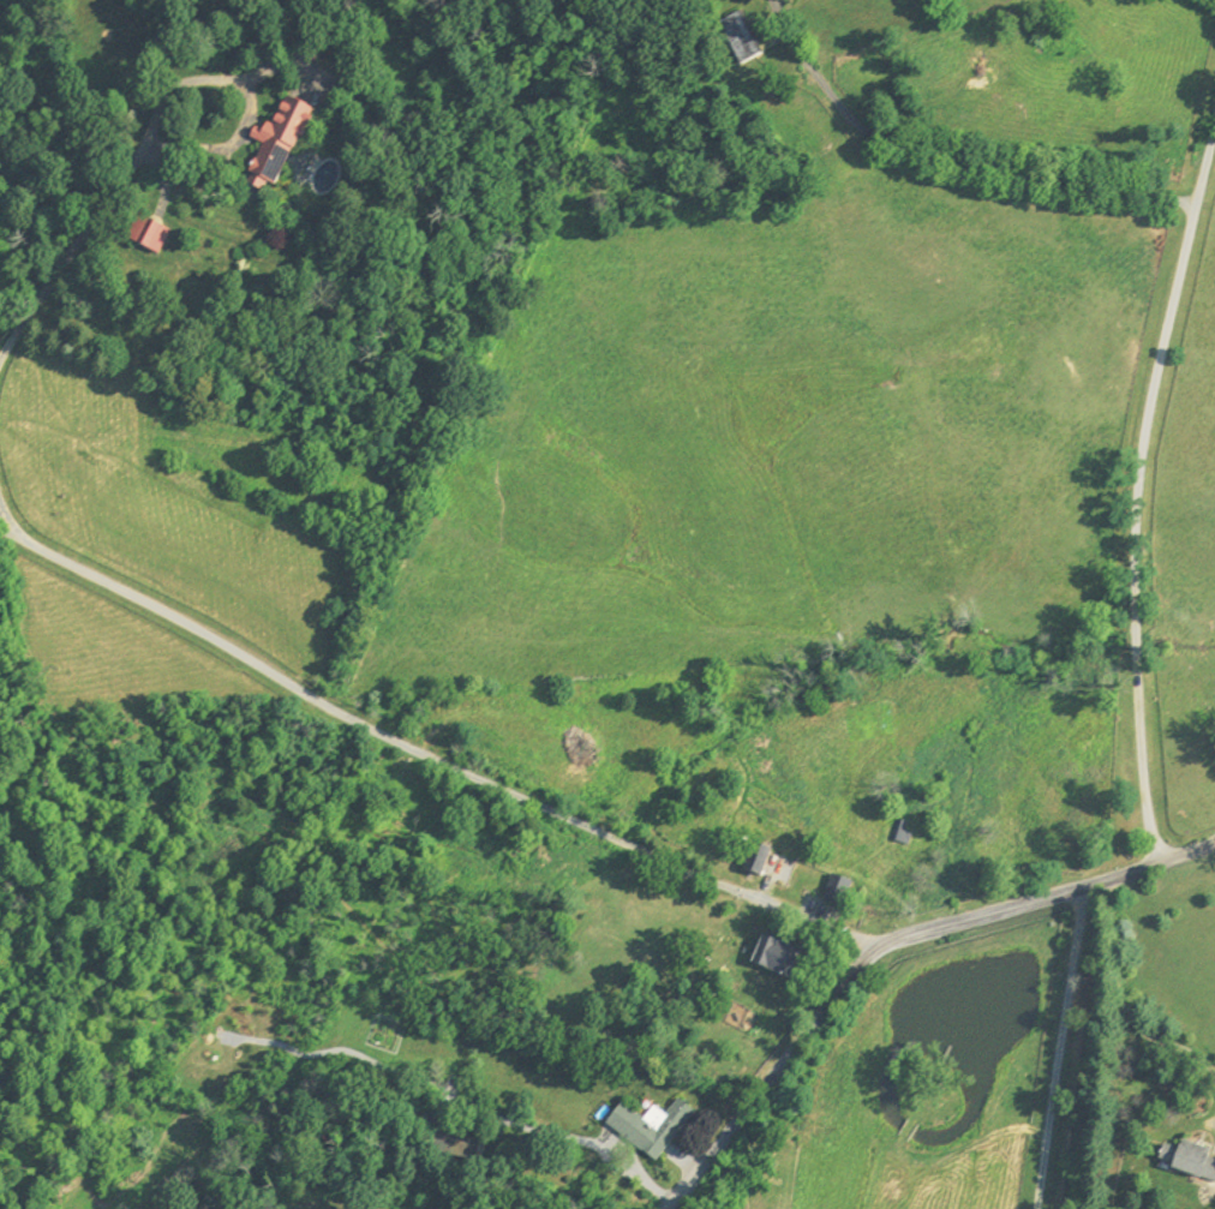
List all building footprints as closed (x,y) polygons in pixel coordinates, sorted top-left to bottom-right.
[(744,71),(763,60),(737,17),(719,28),(744,71)] [(246,188),(277,200),(311,112),(282,101),(268,136),(255,131),(250,144),(262,148),(246,188)] [(171,235),(135,217),(122,242),(158,260),(171,235)] [(771,852),(754,847),(746,871),(763,877),(771,852)] [(799,981),(807,951),(761,938),(752,968),(799,981)] [(628,1110),(613,1124),(651,1161),(680,1132),(652,1104),(637,1119),(628,1110)] [(470,1160),(472,1148),(442,1142),(440,1154),(470,1160)] [(1166,1145),(1160,1169),(1214,1183),(1214,1158),(1166,1145)]
